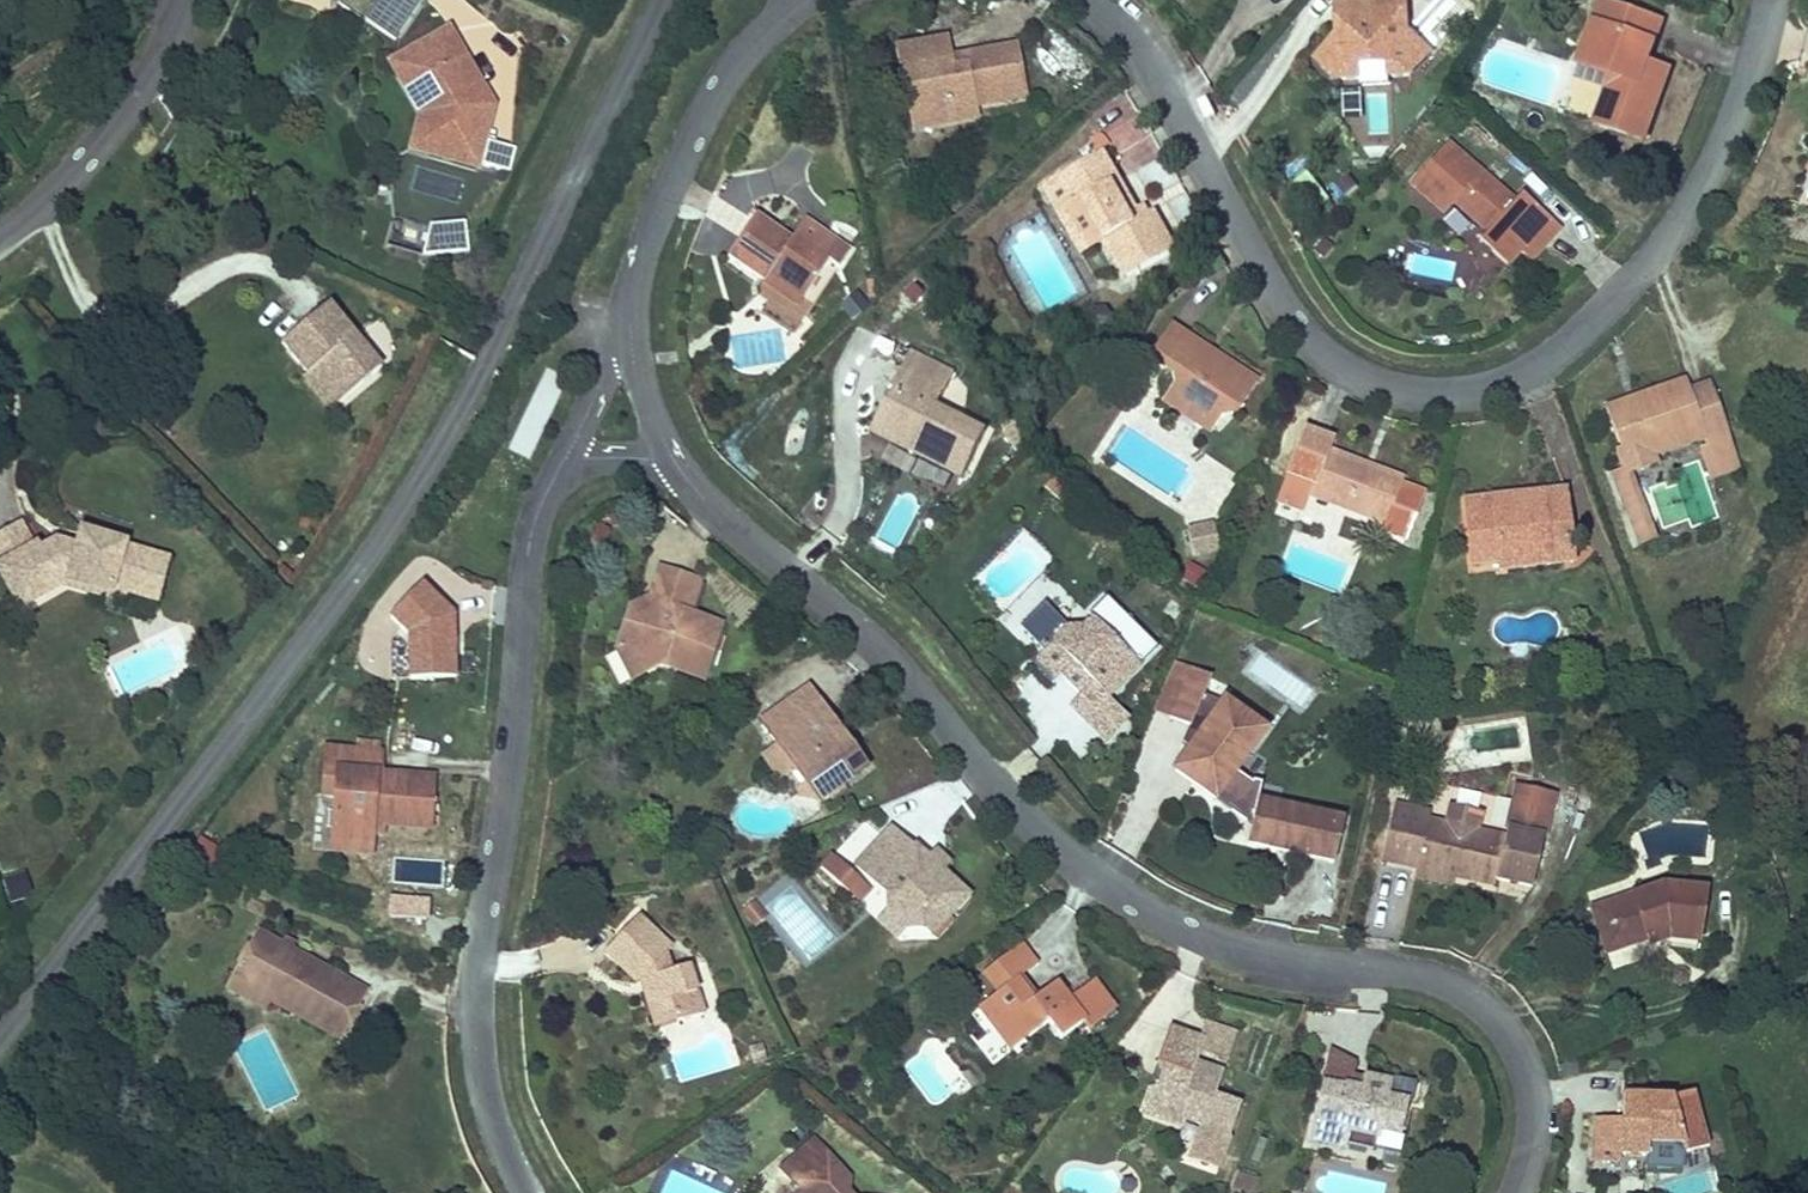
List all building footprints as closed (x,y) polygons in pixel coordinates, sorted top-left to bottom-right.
[(416,0),(349,0),(339,18),(397,50),(423,4),(416,0)] [(1647,58),(1660,18),(1606,0),(1597,0),(1576,62),(1609,72),(1605,83),(1592,124),(1641,140),(1660,79),(1641,74),(1647,58)] [(1411,77),(1431,56),(1404,36),(1401,1),(1363,2),(1364,24),(1342,24),(1342,37),(1318,69),(1337,83),(1353,82),(1352,71),(1385,68),(1386,79),(1411,77)] [(1342,24),(1364,24),(1363,2),(1332,3),(1326,26),(1303,58),(1318,69),(1342,37),(1342,24)] [(453,30),(392,73),(427,122),(419,158),(517,178),(522,155),(489,149),(499,96),(453,30)] [(970,109),(1022,99),(1011,48),(961,58),(964,73),(948,76),(945,62),(942,44),(892,54),(905,121),(944,113),(947,129),(973,124),(970,109)] [(948,76),(964,73),(961,58),(945,62),(948,76)] [(1641,74),(1660,79),(1665,64),(1647,58),(1641,74)] [(1605,83),(1609,72),(1576,62),(1572,73),(1605,83)] [(908,136),(947,129),(944,113),(905,121),(908,136)] [(1515,195),(1511,200),(1442,142),(1406,186),(1441,215),(1452,205),(1485,232),(1475,242),(1495,260),(1506,247),(1527,264),(1555,231),(1515,195)] [(1109,179),(1117,175),(1103,147),(1095,152),(1109,179)] [(1125,275),(1173,248),(1151,206),(1137,213),(1117,175),(1109,179),(1095,152),(1045,179),(1059,208),(1083,196),(1106,240),(1125,275)] [(1094,245),(1106,240),(1083,196),(1059,208),(1063,215),(1076,208),(1094,245)] [(426,223),(427,252),(468,251),(467,221),(426,223)] [(764,289),(798,311),(826,269),(789,246),(787,250),(750,226),(722,272),(760,297),(764,289)] [(826,269),(831,260),(795,236),(789,246),(826,269)] [(850,321),(870,309),(859,292),(840,304),(850,321)] [(382,363),(326,295),(275,336),(331,405),(382,363)] [(1222,417),(1240,412),(1256,386),(1215,359),(1204,376),(1191,369),(1189,343),(1170,330),(1148,362),(1161,373),(1170,370),(1175,391),(1179,408),(1201,422),(1222,417)] [(1191,369),(1204,376),(1215,359),(1189,343),(1191,369)] [(965,484),(987,443),(937,417),(957,378),(915,357),(905,380),(923,389),(892,446),(965,484)] [(875,437),(892,446),(923,389),(905,380),(875,437)] [(1712,446),(1735,440),(1719,385),(1692,393),(1690,383),(1613,407),(1627,460),(1709,435),(1712,446)] [(1162,410),(1207,439),(1222,417),(1201,422),(1179,408),(1175,391),(1162,410)] [(1627,460),(1631,471),(1712,446),(1709,435),(1627,460)] [(1387,533),(1406,483),(1331,456),(1335,447),(1309,437),(1291,483),(1313,491),(1311,496),(1349,509),(1345,518),(1387,533)] [(1550,547),(1578,544),(1572,493),(1550,495),(1550,505),(1526,507),(1525,498),(1471,503),(1477,569),(1500,567),(1500,562),(1550,558),(1550,547)] [(1526,507),(1550,505),(1550,495),(1525,498),(1526,507)] [(1308,504),(1345,518),(1349,509),(1311,496),(1308,504)] [(21,518),(0,526),(0,583),(17,609),(61,587),(162,601),(175,549),(122,535),(77,524),(36,536),(21,518)] [(1195,559),(1221,550),(1212,521),(1185,530),(1195,559)] [(1501,575),(1580,568),(1578,544),(1550,547),(1550,558),(1500,562),(1500,567),(1501,575)] [(1189,563),(1182,580),(1200,587),(1207,570),(1189,563)] [(722,635),(692,625),(701,592),(660,580),(651,603),(659,607),(654,625),(634,617),(622,658),(643,663),(648,685),(668,677),(705,688),(722,635)] [(452,617),(419,581),(387,612),(403,629),(406,673),(451,675),(452,617)] [(634,617),(654,625),(659,607),(651,603),(634,617)] [(1112,705),(1144,671),(1097,624),(1088,633),(1073,634),(1056,649),(1076,669),(1112,705)] [(632,689),(648,685),(643,663),(622,658),(632,689)] [(1094,723),(1112,705),(1076,669),(1066,680),(1085,697),(1078,707),(1094,723)] [(853,749),(843,757),(813,716),(823,709),(811,692),(762,728),(780,754),(794,773),(802,767),(826,802),(868,771),(853,749)] [(843,757),(853,749),(823,709),(813,716),(843,757)] [(1215,810),(1252,827),(1275,776),(1201,745),(1206,732),(1187,724),(1165,771),(1181,778),(1179,782),(1220,799),(1215,810)] [(378,828),(425,830),(427,781),(372,779),(374,757),(314,755),(314,776),(327,777),(326,821),(324,849),(364,851),(364,843),(365,827),(378,828)] [(818,808),(826,802),(802,767),(794,773),(807,792),(818,808)] [(311,820),(326,821),(327,777),(314,776),(311,820)] [(1215,810),(1220,799),(1179,782),(1175,794),(1215,810)] [(1461,879),(1504,886),(1512,841),(1438,831),(1438,821),(1399,814),(1389,868),(1423,873),(1461,879)] [(867,820),(835,852),(847,864),(880,833),(867,820)] [(364,843),(377,844),(378,828),(365,827),(364,843)] [(925,932),(935,942),(974,899),(896,830),(858,873),(889,900),(890,917),(905,932),(925,932)] [(324,856),(364,858),(364,851),(324,849),(324,856)] [(0,880),(0,881),(10,905),(33,896),(23,871),(0,880)] [(1421,884),(1458,890),(1461,879),(1423,873),(1421,884)] [(1673,930),(1700,935),(1707,885),(1662,878),(1596,897),(1608,942),(1648,929),(1670,921),(1673,930)] [(748,929),(767,920),(758,902),(739,911),(748,929)] [(896,941),(905,932),(890,917),(879,928),(896,941)] [(1651,937),(1673,930),(1670,921),(1648,929),(1651,937)] [(685,1026),(711,1016),(695,972),(681,976),(668,959),(674,952),(642,922),(613,952),(642,982),(652,975),(659,994),(649,999),(656,1020),(678,1011),(685,1026)] [(1016,979),(1023,974),(1044,958),(1032,941),(1005,962),(1016,979)] [(339,1047),(365,1004),(265,942),(241,980),(280,1005),(277,1009),(339,1047)] [(1065,1038),(1090,1018),(1061,979),(1040,996),(1023,974),(1016,979),(1005,962),(990,972),(1007,994),(986,1009),(1004,1032),(1014,1024),(1023,1025),(1033,1040),(1054,1024),(1065,1038)] [(649,999),(659,994),(652,975),(642,982),(649,999)] [(272,1018),(277,1009),(280,1005),(241,980),(233,994),(272,1018)] [(661,1035),(685,1026),(678,1011),(656,1020),(661,1035)] [(1019,1050),(1033,1040),(1023,1025),(1014,1024),(1004,1032),(1019,1050)] [(1194,1114),(1209,1119),(1225,1071),(1202,1063),(1208,1041),(1172,1028),(1161,1063),(1166,1073),(1160,1093),(1168,1114),(1190,1122),(1194,1114)] [(1393,1125),(1415,1129),(1421,1100),(1400,1096),(1404,1078),(1384,1074),(1382,1087),(1365,1085),(1368,1072),(1370,1062),(1346,1049),(1327,1141),(1359,1148),(1363,1127),(1391,1133),(1393,1125)] [(1146,1107),(1168,1114),(1160,1093),(1166,1073),(1161,1063),(1146,1107)] [(1365,1085),(1382,1087),(1384,1074),(1368,1072),(1365,1085)] [(1400,1096),(1421,1100),(1423,1082),(1404,1078),(1400,1096)] [(1660,1135),(1700,1136),(1681,1086),(1637,1084),(1635,1107),(1635,1116),(1620,1115),(1612,1125),(1606,1125),(1606,1135),(1618,1147),(1633,1144),(1660,1145),(1660,1135)] [(1620,1115),(1635,1116),(1635,1107),(1606,1105),(1606,1125),(1612,1125),(1620,1115)] [(1389,1145),(1410,1149),(1415,1129),(1393,1125),(1391,1133),(1389,1145)] [(1633,1144),(1618,1147),(1606,1135),(1604,1150),(1632,1151),(1633,1144)] [(852,1181),(825,1155),(792,1192),(852,1192),(852,1181)] [(1259,1179),(1235,1172),(1229,1192),(1255,1192),(1259,1179)]
